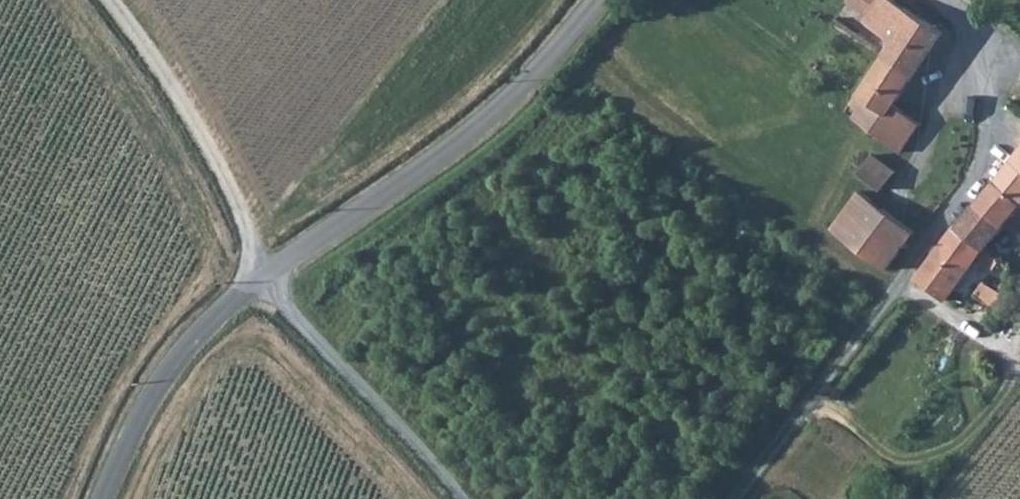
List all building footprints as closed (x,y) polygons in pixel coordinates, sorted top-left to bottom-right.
[(873,64),(870,68),(899,84),(930,33),(878,0),(837,0),(831,9),(853,23),(849,30),(881,50),(873,64)] [(883,110),(899,84),(870,68),(849,105),(844,103),(839,114),(846,118),(843,124),(892,154),(909,126),(883,110)] [(1018,140),(988,181),(1017,203),(1019,198),(1019,141),(1018,140)] [(865,158),(851,178),(861,185),(874,195),(888,175),(865,158)] [(1017,203),(988,181),(972,203),(1001,224),(1017,203)] [(911,234),(855,193),(827,232),(883,271),(911,234)] [(926,199),(919,209),(921,211),(928,201),(926,199)] [(928,215),(935,205),(930,202),(928,201),(921,211),(924,213),(928,215)] [(1001,224),(972,203),(956,225),(986,245),(1001,224)] [(986,245),(956,225),(953,223),(936,250),(967,271),(986,245)] [(967,271),(936,250),(915,279),(947,300),(967,271)]
